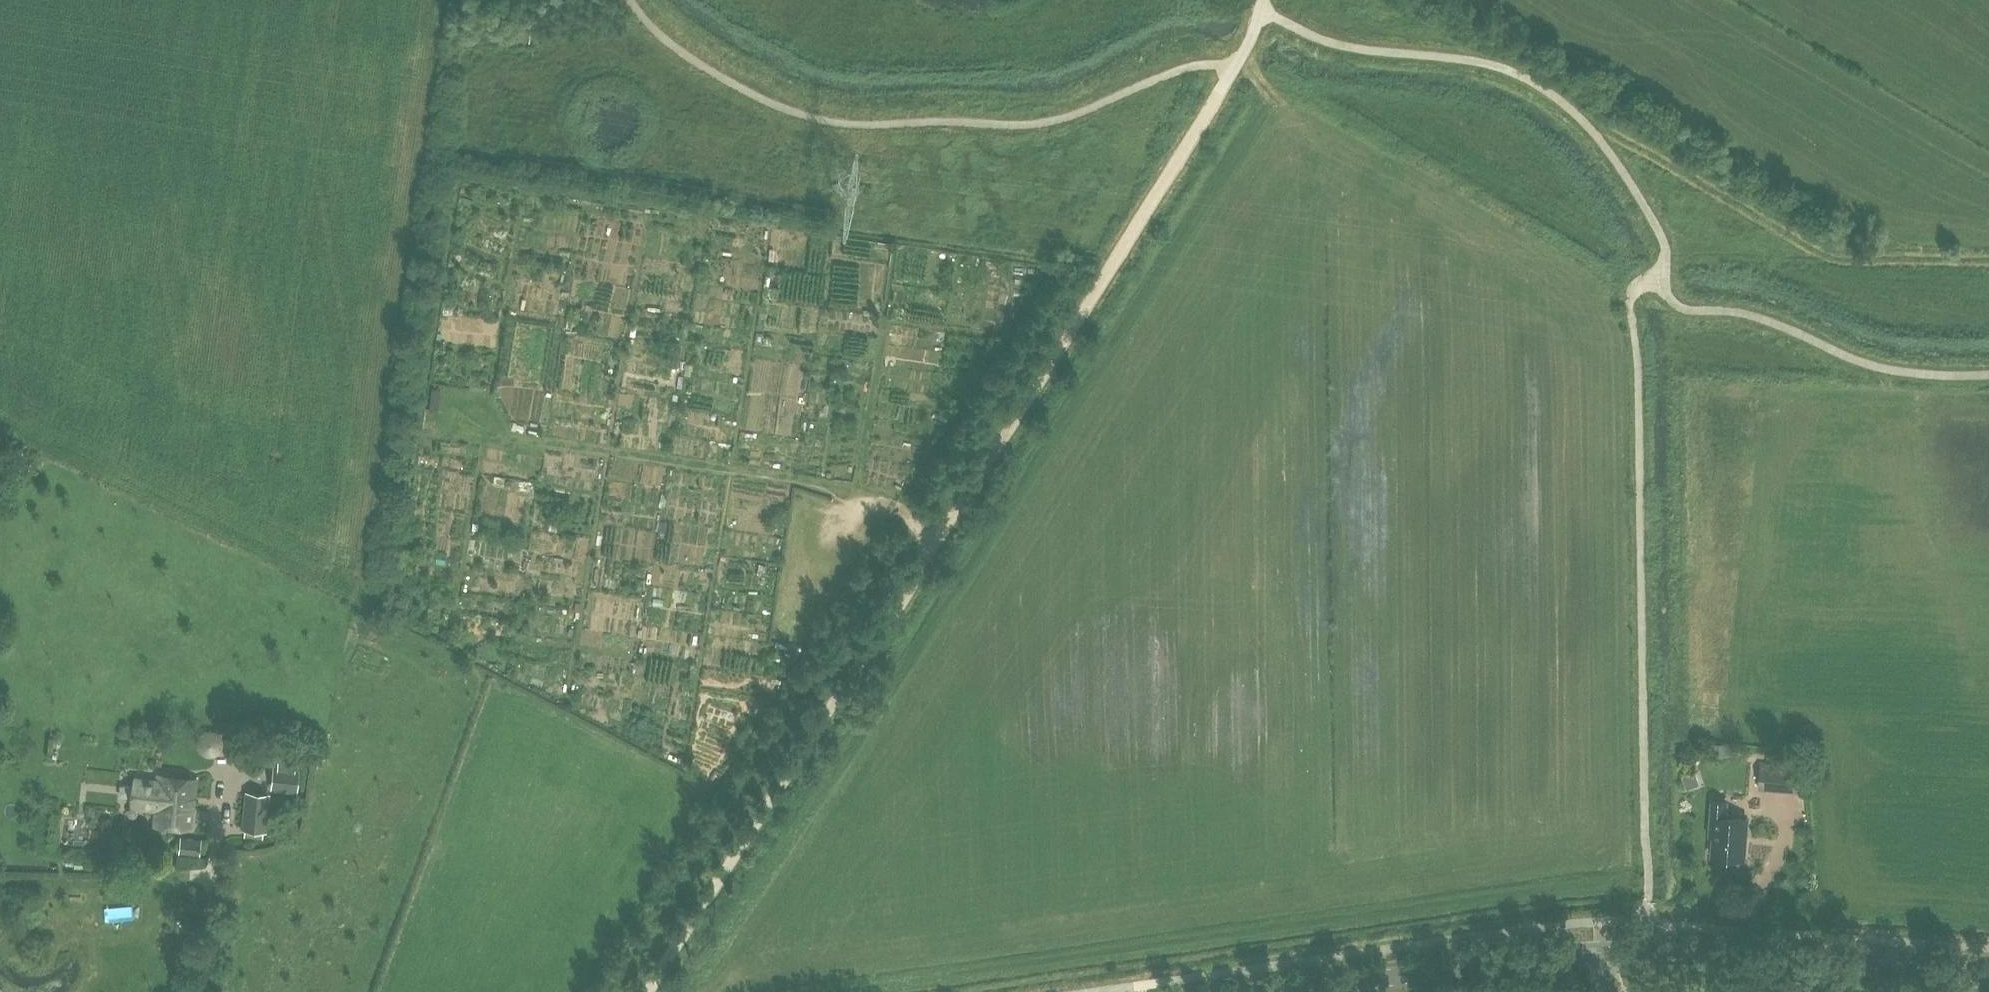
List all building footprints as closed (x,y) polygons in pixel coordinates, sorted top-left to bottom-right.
[(1715,743),(1714,756),(1725,756),(1725,743),(1715,743)] [(1760,763),(1759,789),(1799,792),(1801,766),(1760,763)] [(274,764),(274,768),(271,789),(298,792),(301,767),(274,764)] [(135,775),(131,808),(155,811),(154,824),(190,827),(191,810),(192,810),(194,791),(195,792),(196,779),(158,775),(157,778),(135,775)] [(244,791),(244,794),(240,829),(266,831),(270,794),(244,791)] [(1739,861),(1742,860),(1742,857),(1745,857),(1748,818),(1726,817),(1727,803),(1712,802),(1710,835),(1714,835),(1712,855),(1731,856),(1731,859),(1732,861),(1739,861)] [(181,836),(179,852),(201,855),(203,839),(181,836)]
